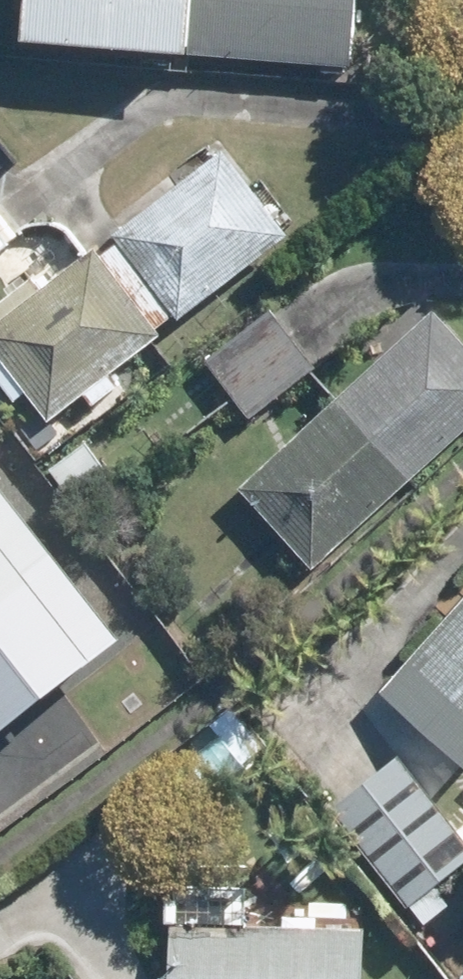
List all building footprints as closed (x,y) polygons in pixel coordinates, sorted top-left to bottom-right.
[(24,48),(346,71),(351,0),(27,0),(24,48)] [(216,153),(105,238),(112,247),(102,256),(158,326),(168,319),(173,325),(283,240),(216,153)] [(17,240),(0,217),(0,252),(17,240)] [(156,338),(150,332),(158,326),(102,256),(94,262),(87,251),(35,292),(27,280),(0,301),(0,390),(10,402),(20,395),(44,425),(79,398),(88,410),(114,391),(104,379),(156,338)] [(330,402),(405,483),(462,430),(462,348),(429,311),(330,402)] [(266,312),(200,364),(247,424),(313,372),(266,312)] [(330,402),(233,489),(308,572),(405,483),(330,402)] [(93,493),(106,482),(80,449),(45,475),(87,532),(110,517),(93,493)] [(112,637),(0,498),(0,728),(112,637)] [(395,677),(462,739),(462,600),(395,677)] [(327,812),(420,930),(446,910),(432,892),(462,867),(462,847),(393,760),(327,812)] [(360,934),(167,926),(165,978),(359,978),(360,934)]
